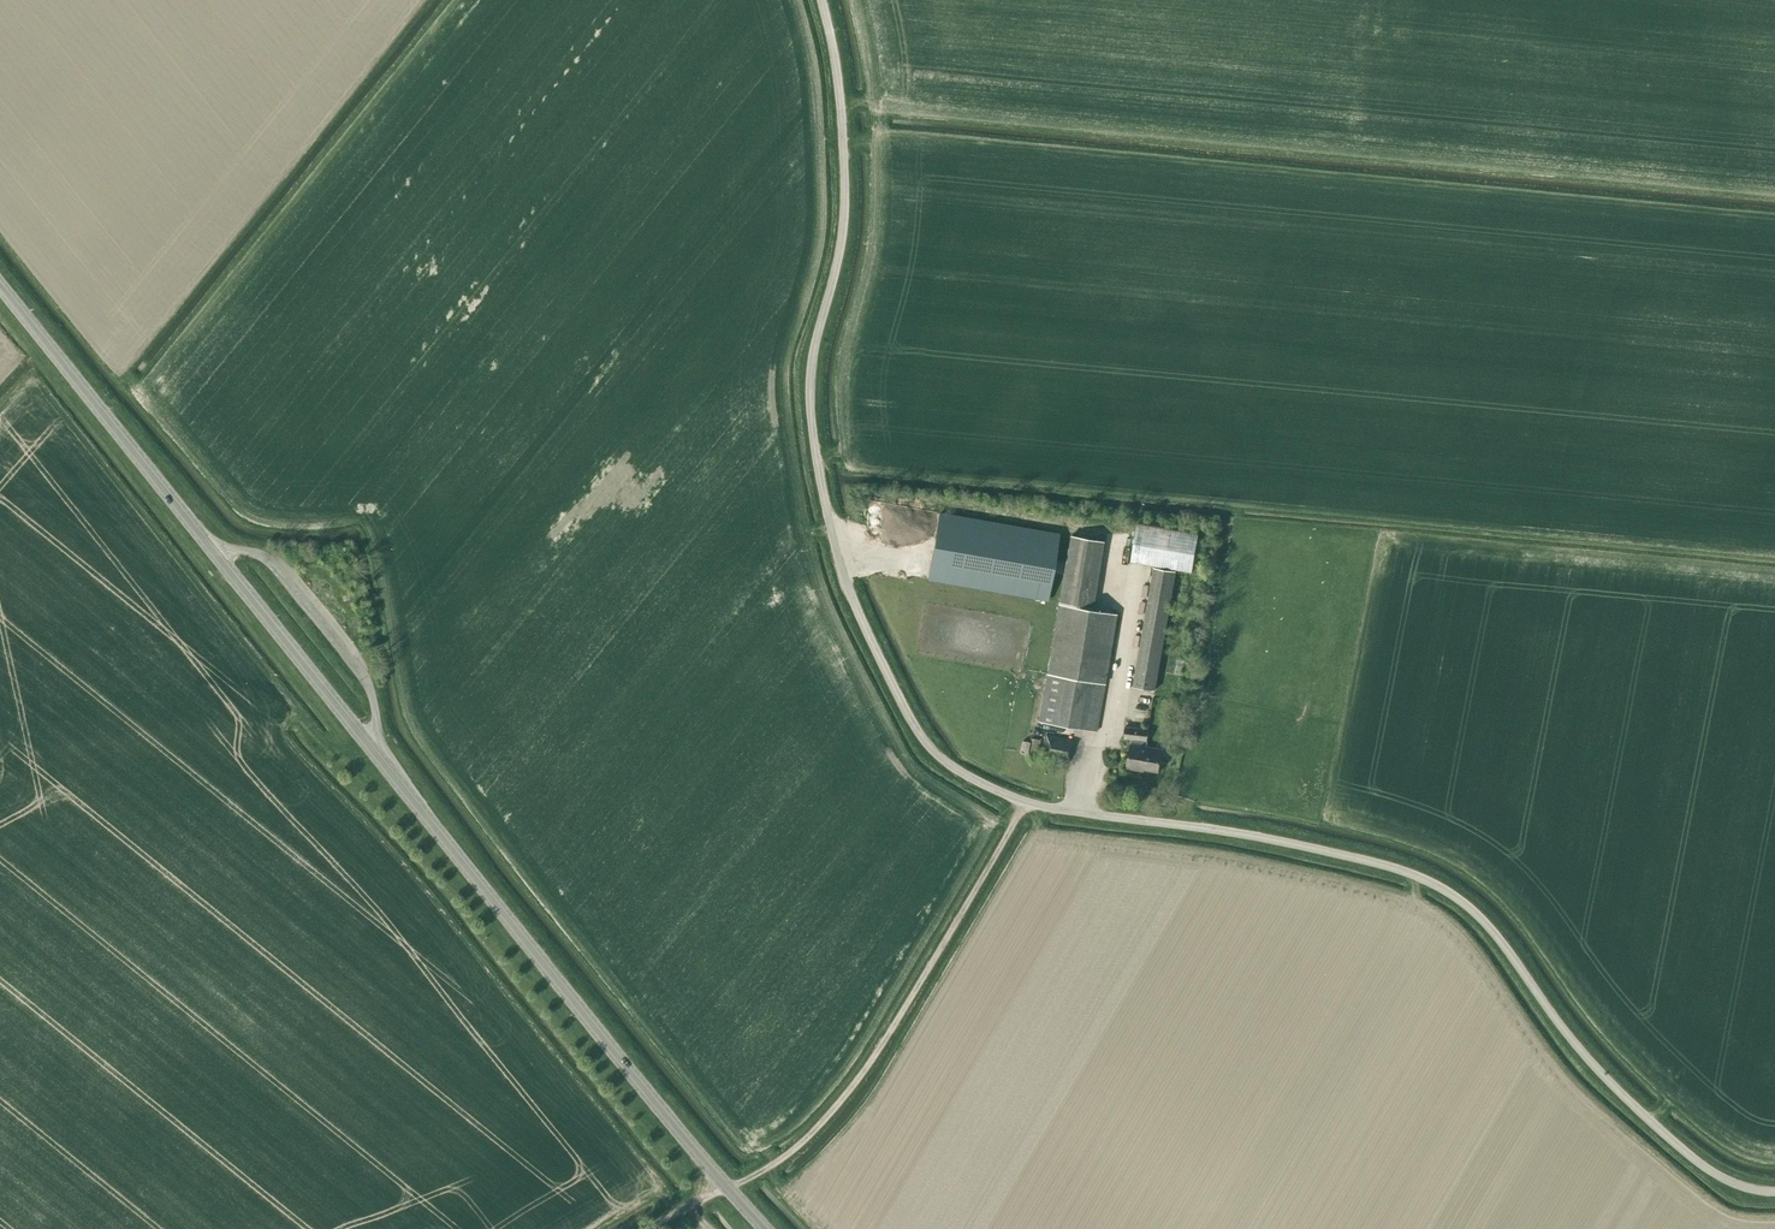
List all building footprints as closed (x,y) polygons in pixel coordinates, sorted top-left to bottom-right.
[(1052,573),(1064,575),(1038,720),(1096,730),(1116,614),(1092,610),(1103,541),(1070,535),(1066,562),(1054,560),(1059,533),(940,512),(928,579),(1047,600),(1052,573)] [(1131,561),(1192,571),(1198,534),(1138,523),(1131,561)] [(1154,568),(1134,686),(1155,690),(1175,571),(1154,568)] [(1162,749),(1148,746),(1150,729),(1126,726),(1124,739),(1132,740),(1131,743),(1127,767),(1140,770),(1141,768),(1158,771),(1162,749)] [(1041,756),(1067,761),(1072,739),(1046,734),(1041,756)] [(1020,751),(1027,753),(1029,741),(1022,740),(1020,751)]
